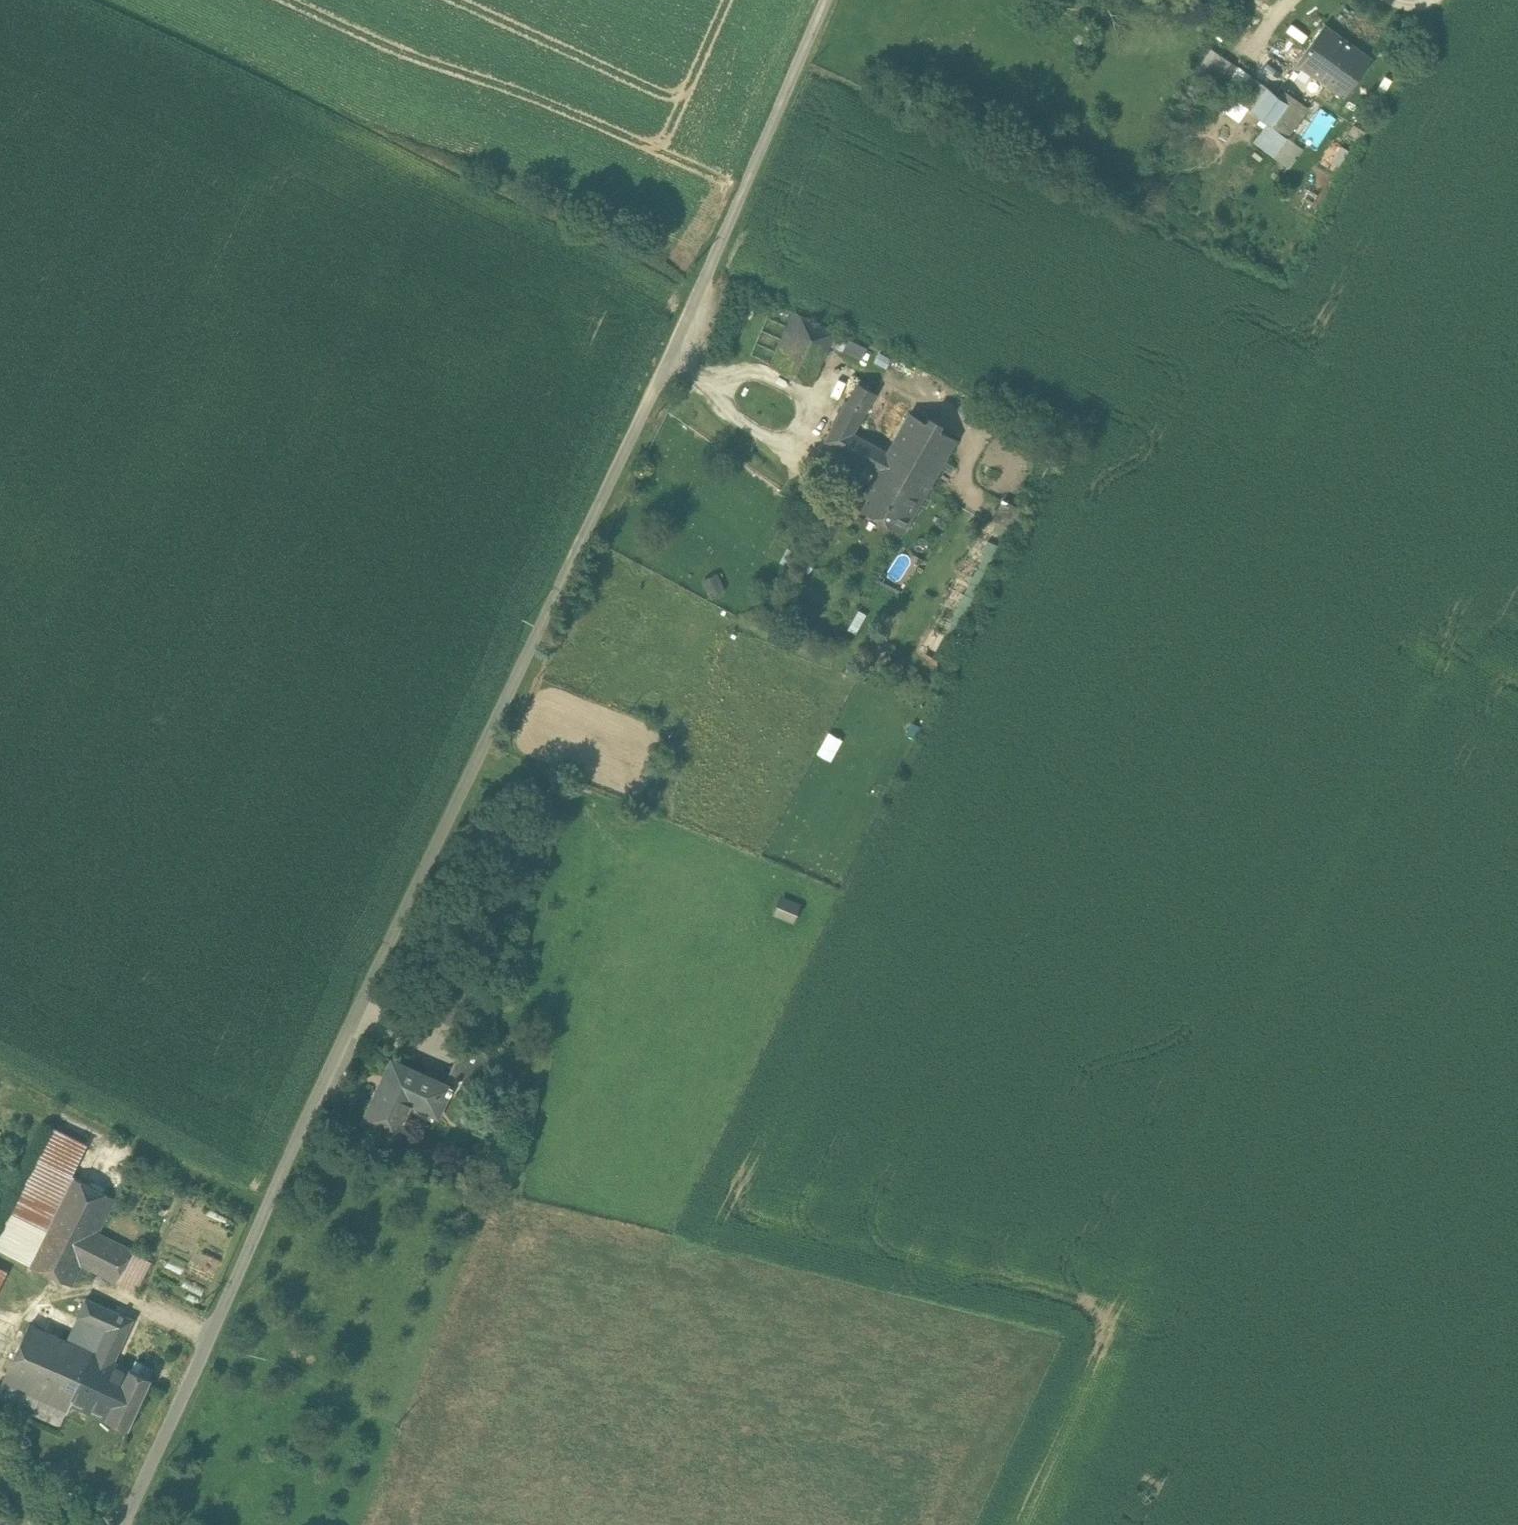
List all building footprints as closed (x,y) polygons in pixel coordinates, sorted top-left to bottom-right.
[(1325,24),(1297,63),(1344,97),(1372,58),(1325,24)] [(1237,66),(1229,77),(1243,87),(1251,76),(1237,66)] [(1243,87),(1235,99),(1251,110),(1267,87),(1251,76),(1243,87)] [(1285,90),(1280,97),(1267,87),(1251,110),(1270,124),(1287,137),(1309,107),(1285,90)] [(1270,124),(1256,143),(1274,155),(1287,137),(1270,124)] [(1365,131),(1354,125),(1348,136),(1358,142),(1365,131)] [(835,332),(793,312),(770,364),(812,384),(835,332)] [(863,357),(868,346),(849,338),(844,349),(863,357)] [(858,383),(825,440),(877,470),(887,452),(853,433),(876,393),(858,383)] [(956,439),(910,413),(887,452),(877,470),(924,496),(930,485),(944,461),(956,439)] [(958,469),(944,461),(930,485),(945,494),(958,469)] [(924,496),(877,470),(857,506),(903,532),(924,496)] [(1000,499),(990,532),(1007,538),(1017,504),(1000,499)] [(944,658),(998,543),(977,534),(923,649),(944,658)] [(781,893),(773,911),(793,920),(801,902),(781,893)] [(476,1048),(465,1043),(449,1075),(464,1082),(464,1081),(476,1087),(490,1055),(476,1049),(476,1048)] [(449,1087),(393,1060),(365,1121),(398,1136),(416,1099),(440,1110),(448,1093),(450,1094),(454,1085),(451,1084),(449,1087)] [(0,1238),(0,1248),(28,1262),(71,1175),(72,1175),(88,1144),(55,1127),(0,1238)] [(72,1175),(71,1175),(28,1262),(72,1285),(83,1264),(116,1281),(132,1249),(99,1232),(115,1198),(72,1175)] [(123,1230),(123,1227),(122,1224),(120,1221),(117,1219),(114,1218),(110,1219),(108,1221),(106,1224),(105,1227),(106,1231),(108,1234),(111,1236),(114,1236),(118,1235),(121,1233),(123,1230)] [(67,1340),(30,1324),(2,1383),(68,1413),(72,1401),(107,1417),(130,1369),(114,1362),(134,1319),(86,1297),(67,1340)] [(107,1417),(107,1418),(128,1427),(151,1377),(130,1368),(130,1369),(107,1417)] [(2,1383),(0,1388),(0,1397),(62,1425),(67,1413),(68,1413),(2,1383)]
